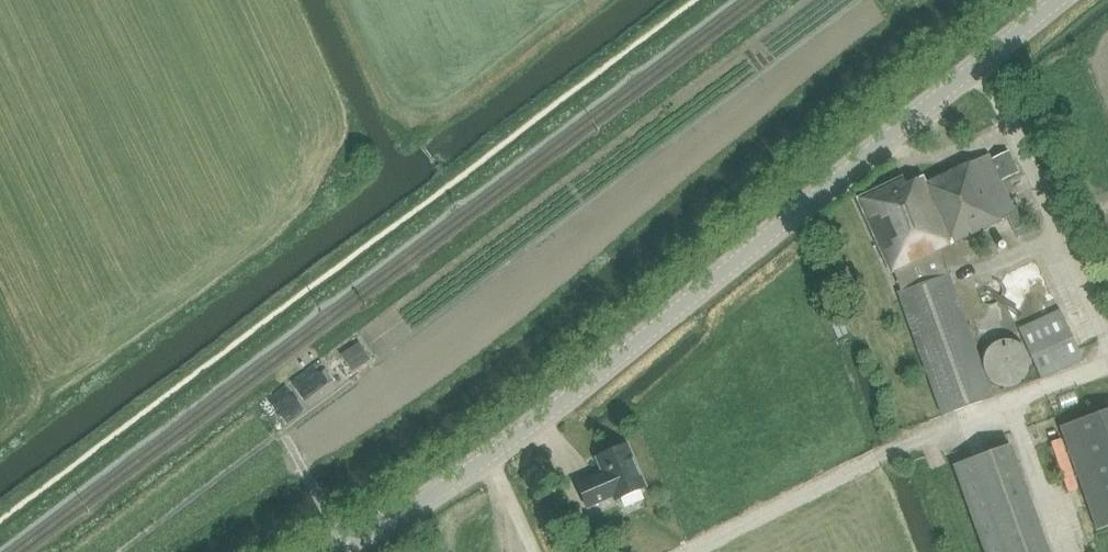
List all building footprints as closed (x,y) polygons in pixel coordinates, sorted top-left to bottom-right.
[(993,158),(1002,180),(1019,173),(1009,151),(993,158)] [(992,398),(939,250),(1008,217),(1013,230),(1021,226),(1017,215),(988,154),(927,183),(924,176),(905,185),(902,178),(857,199),(892,274),(895,273),(901,292),(898,293),(942,416),(992,398)] [(1019,329),(1042,379),(1083,361),(1060,310),(1019,329)] [(337,347),(345,359),(362,348),(354,336),(337,347)] [(1027,372),(1028,364),(1027,355),(1022,348),(1018,344),(1014,342),(1006,341),(997,342),(993,345),(989,347),(984,355),(982,363),(983,370),(985,375),(988,379),(992,382),(995,384),(1003,387),(1011,386),(1017,384),(1020,381),(1024,378),(1027,372)] [(347,363),(353,371),(367,361),(361,353),(347,363)] [(1059,427),(1096,531),(1107,526),(1107,411),(1059,427)] [(645,487),(626,445),(596,458),(602,472),(576,484),(586,508),(612,497),(614,501),(645,487)] [(953,465),(985,551),(1048,551),(1008,445),(953,465)]
